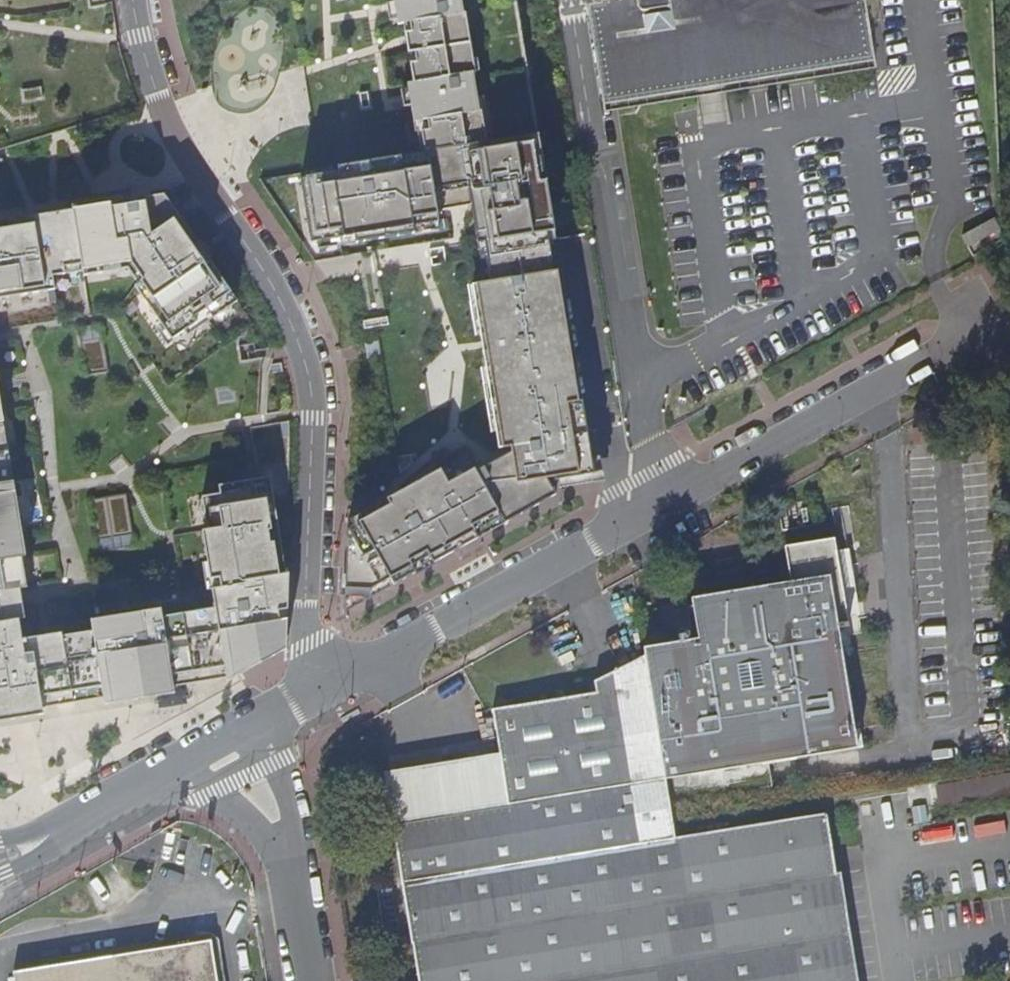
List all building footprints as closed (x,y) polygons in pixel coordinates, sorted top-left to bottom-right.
[(532,138),(510,0),(382,0),(407,156),(532,138)] [(829,45),(748,57),(634,75),(624,0),(613,0),(598,2),(599,5),(585,8),(601,115),(873,69),(862,0),(822,0),(829,45)] [(634,75),(748,57),(829,45),(822,0),(624,0),(634,75)] [(26,92),(27,102),(46,101),(46,90),(26,92)] [(548,247),(532,138),(407,156),(337,166),(338,171),(295,178),(306,246),(317,261),(375,251),(437,240),(431,204),(466,198),(475,254),(481,287),(553,275),(548,247)] [(0,220),(0,298),(54,289),(52,272),(84,267),(122,261),(132,276),(136,283),(173,335),(205,312),(228,297),(234,293),(239,289),(172,193),(0,220)] [(995,216),(961,235),(973,257),(1007,238),(995,216)] [(513,492),(543,486),(591,479),(580,404),(574,404),(553,275),(481,287),(472,288),(475,311),(480,343),(497,454),(508,454),(508,457),(513,492)] [(366,323),(367,330),(376,329),(392,326),(391,320),(387,320),(366,323)] [(85,374),(109,370),(103,323),(93,324),(78,326),(85,374)] [(378,343),(366,344),(367,355),(367,361),(381,359),(378,343)] [(226,676),(289,641),(292,568),(286,569),(269,471),(237,475),(219,477),(225,523),(202,527),(203,532),(206,553),(214,606),(164,615),(162,599),(88,610),(91,628),(18,639),(15,617),(31,615),(27,588),(22,554),(20,536),(2,412),(0,400),(0,714),(226,676)] [(416,457),(402,460),(404,476),(417,464),(416,457)] [(474,477),(496,517),(543,486),(513,492),(508,457),(474,477)] [(474,477),(469,467),(443,483),(437,474),(383,504),(386,510),(355,528),(387,584),(408,572),(405,567),(423,557),(427,563),(471,538),(469,532),(496,517),(474,477)] [(543,486),(496,517),(508,538),(553,513),(543,486)] [(138,547),(128,493),(90,500),(98,554),(138,547)] [(847,507),(835,507),(835,532),(847,532),(847,507)] [(698,635),(645,643),(646,653),(651,681),(667,775),(856,745),(838,621),(847,620),(838,565),(836,550),(835,541),(787,547),(792,586),(694,601),(698,635)] [(843,549),(836,550),(838,565),(845,563),(843,549)] [(651,681),(646,653),(593,679),(595,691),(651,681)] [(399,850),(672,807),(667,775),(651,681),(595,691),(491,708),(494,725),(444,733),(448,759),(456,808),(394,818),(399,850)] [(386,770),(394,818),(456,808),(448,759),(413,765),(386,770)] [(936,784),(940,811),(1009,800),(1009,773),(936,784)] [(672,807),(399,850),(419,980),(859,980),(838,849),(832,812),(677,837),(672,807)] [(24,966),(209,936),(216,980),(223,980),(215,927),(24,958),(24,966)] [(24,966),(9,968),(11,980),(216,980),(209,936),(24,966)]
